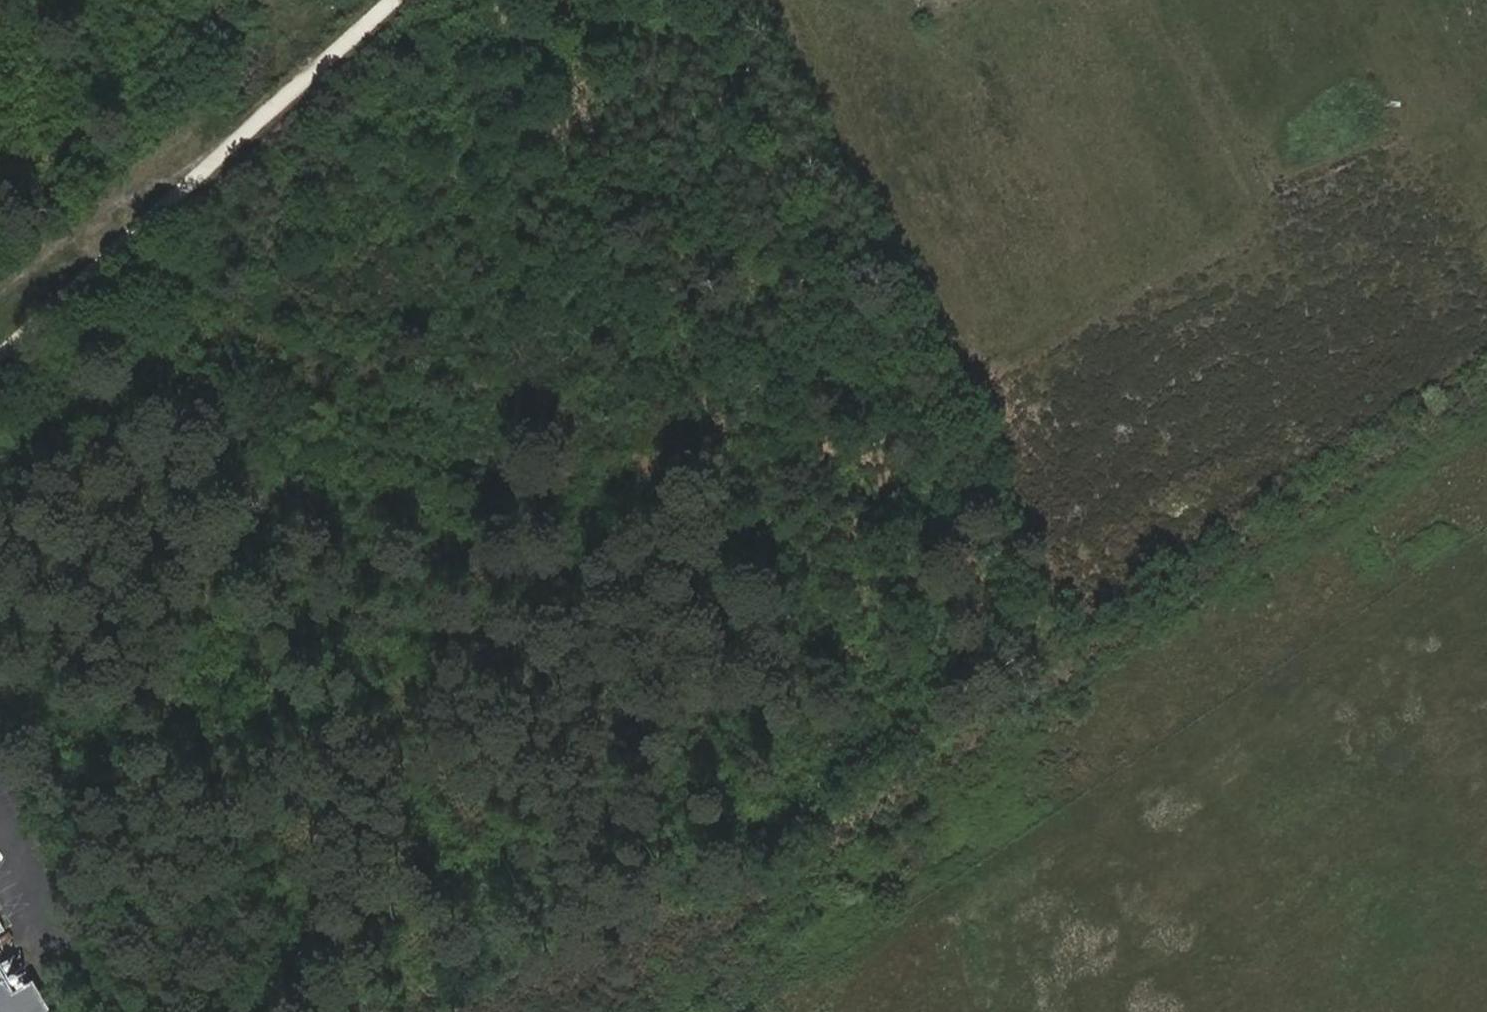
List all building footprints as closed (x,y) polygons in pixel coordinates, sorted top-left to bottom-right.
[(45,956),(25,968),(0,925),(0,1011),(78,1011),(45,956)]
